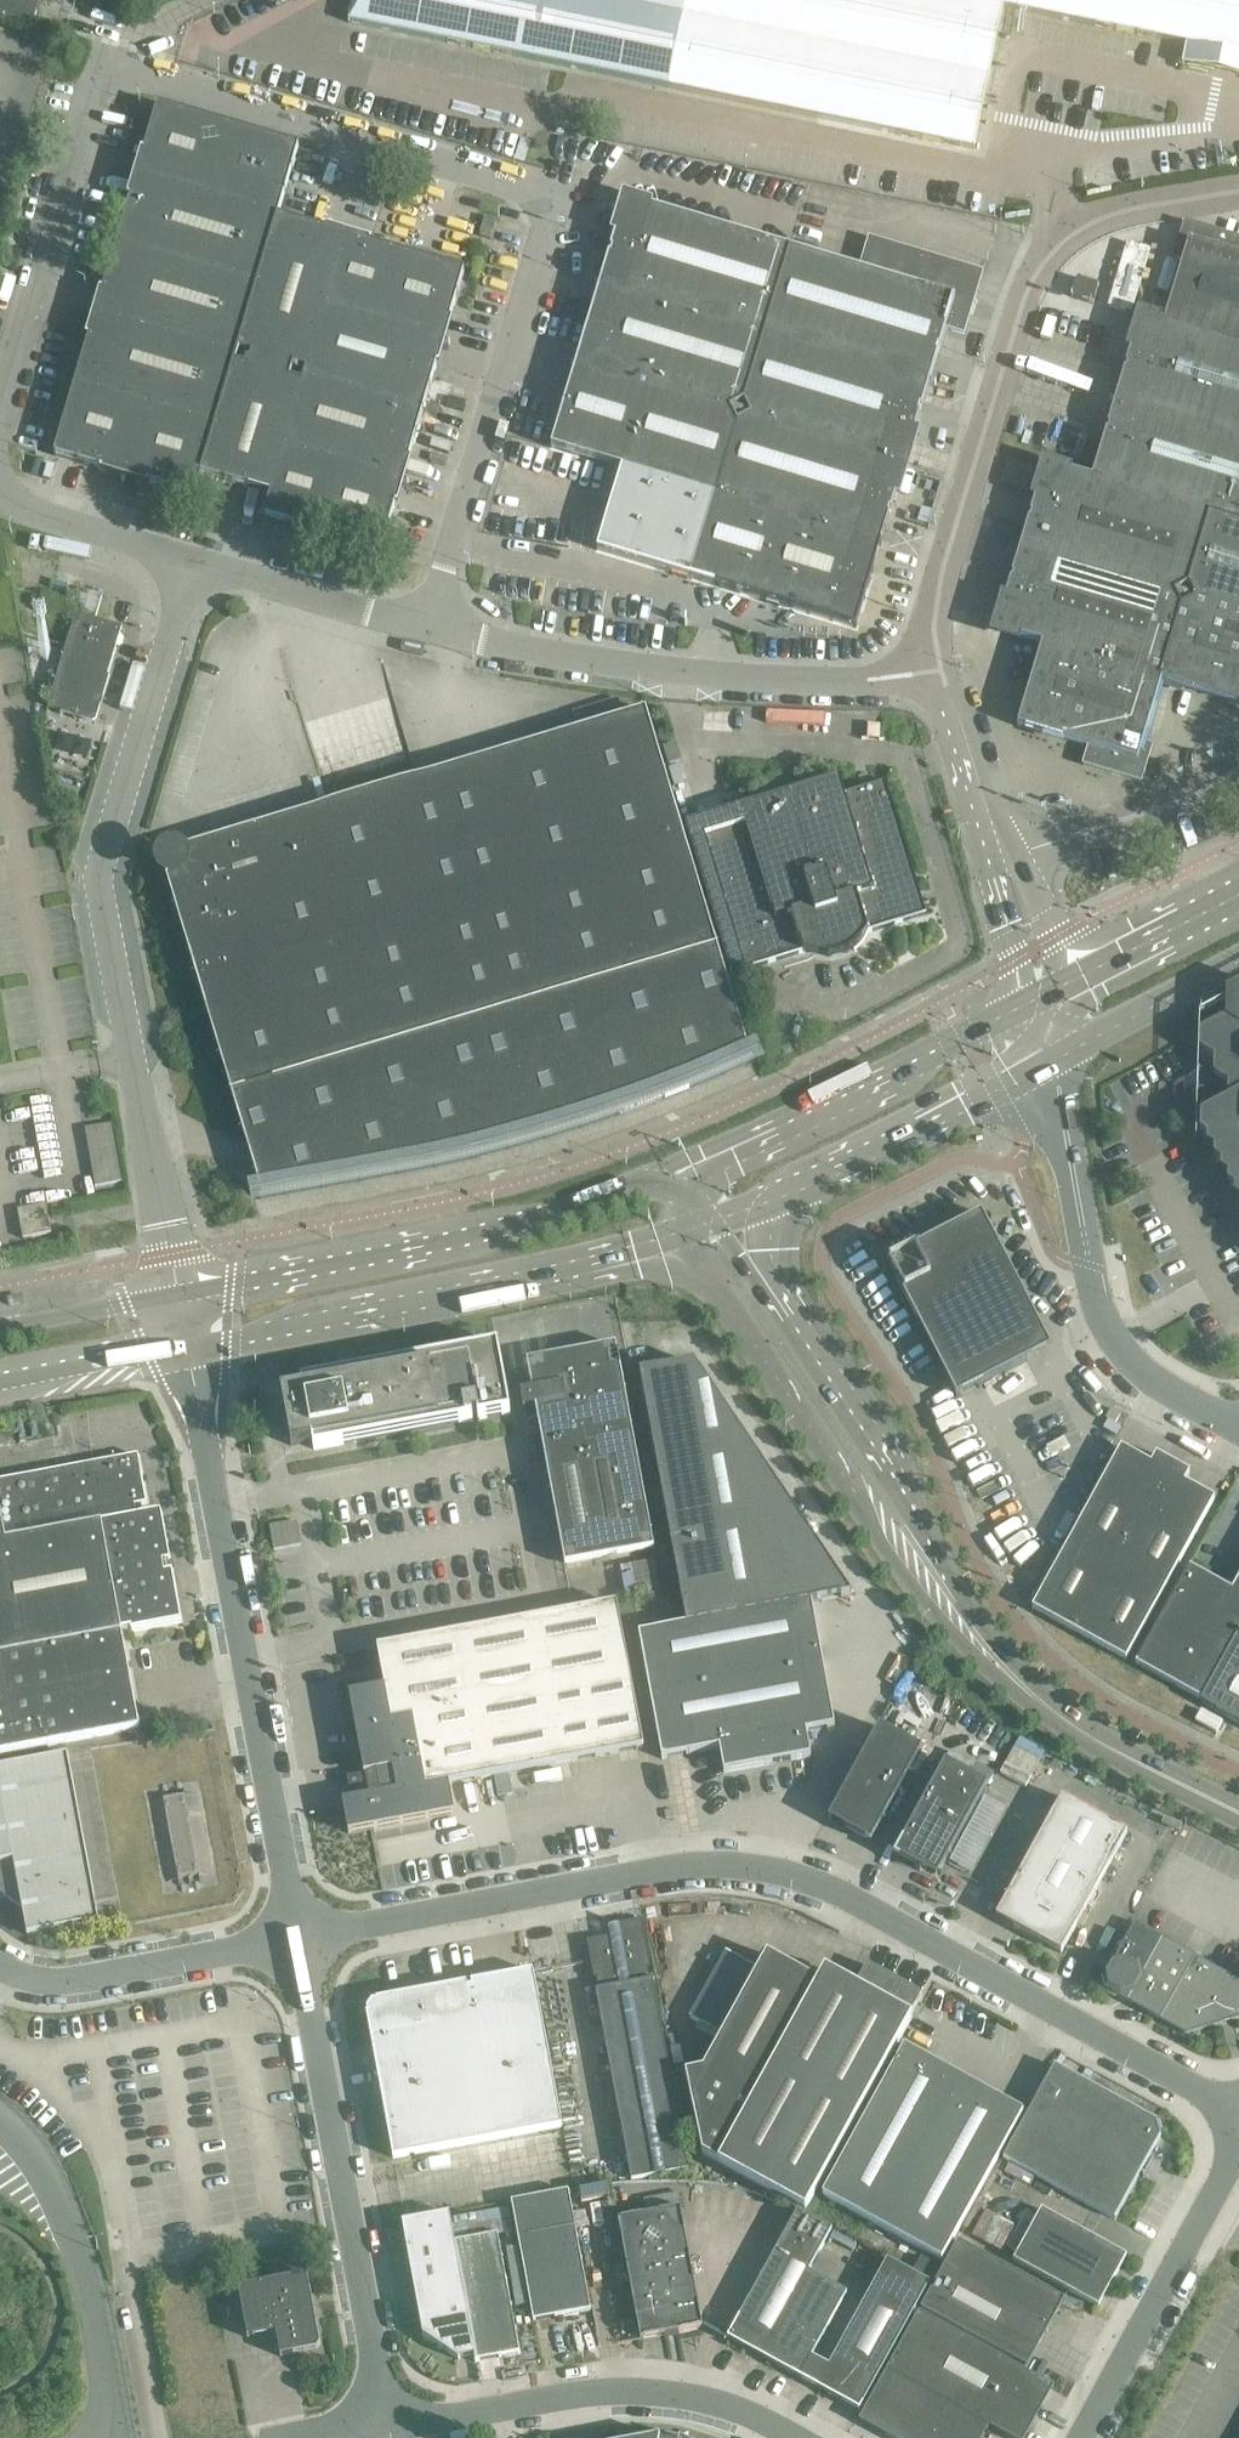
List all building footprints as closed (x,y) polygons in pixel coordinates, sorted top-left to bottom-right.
[(33,27),(41,0),(0,0),(0,17),(33,27)] [(349,23),(668,87),(898,134),(898,135),(975,151),(1004,7),(1238,55),(1238,0),(353,0),(349,23)] [(130,198),(102,293),(107,294),(101,315),(90,312),(90,315),(100,318),(93,339),(89,338),(54,456),(102,470),(103,467),(125,473),(122,482),(124,483),(127,474),(148,480),(147,484),(196,498),(203,475),(249,488),(250,484),(272,490),(263,518),(382,553),(396,505),(392,503),(398,482),(408,485),(409,483),(399,479),(405,458),(410,460),(438,365),(433,363),(439,342),(449,345),(450,343),(440,340),(446,319),(451,320),(465,272),(359,240),(358,245),(348,242),(351,232),(348,231),(345,241),(324,235),(325,230),(279,216),(300,147),(158,105),(144,153),(148,154),(142,176),(132,173),(131,175),(141,178),(135,199),(130,198)] [(532,450),(524,475),(636,508),(621,557),(716,585),(717,583),(738,589),(737,592),(855,628),(872,571),(868,564),(864,563),(870,543),(887,548),(888,546),(871,541),(876,522),(881,523),(889,518),(921,409),(917,401),(913,400),(919,381),(935,386),(936,383),(920,378),(925,359),(930,360),(937,356),(945,329),(964,334),(970,314),(966,313),(970,302),(976,304),(977,302),(970,300),(971,296),(975,298),(983,273),(972,270),(869,239),(860,272),(765,243),(746,238),(676,216),(627,202),(610,258),(614,266),(618,267),(612,286),(596,281),(595,283),(602,285),(585,339),(590,346),(593,347),(587,367),(571,362),(570,364),(586,369),(581,388),(578,387),(570,391),(562,419),(543,413),(537,434),(532,450)] [(485,217),(480,236),(492,240),(497,221),(485,217)] [(1237,259),(1238,252),(1238,239),(1213,232),(1212,235),(1203,233),(1204,229),(1185,223),(1175,258),(1184,262),(1165,325),(1141,317),(1124,374),(1128,382),(1132,383),(1127,401),(1110,396),(1109,399),(1126,404),(1121,422),(1118,421),(1109,425),(1092,481),(1046,466),(1029,523),(1033,530),(1035,531),(1022,571),(1021,570),(1014,574),(996,631),(1043,645),(1018,726),(1088,748),(1083,766),(1141,783),(1151,747),(1141,744),(1153,707),(1149,698),(1148,698),(1154,679),(1238,704),(1238,259),(1237,259)] [(1071,297),(1093,304),(1098,285),(1076,279),(1071,297)] [(1014,457),(1006,479),(1031,488),(1038,466),(1014,457)] [(81,604),(100,609),(104,594),(85,589),(81,604)] [(48,708),(94,722),(122,629),(76,615),(48,708)] [(576,721),(565,724),(567,733),(623,717),(618,699),(573,713),(576,721)] [(768,720),(827,723),(827,712),(769,709),(768,720)] [(167,878),(228,1083),(231,1093),(230,1093),(231,1095),(232,1094),(246,1142),(263,1197),(260,1198),(260,1199),(265,1198),(284,1195),(289,1194),(322,1188),(327,1188),(326,1187),(359,1181),(359,1182),(364,1181),(364,1180),(397,1174),(397,1175),(402,1174),(401,1173),(434,1167),(434,1168),(439,1167),(439,1166),(471,1159),(476,1158),(476,1157),(508,1149),(512,1148),(544,1139),(549,1138),(549,1137),(580,1128),(585,1126),(616,1116),(621,1114),(652,1103),(657,1102),(657,1101),(687,1089),(688,1090),(692,1088),(692,1087),(722,1074),(723,1075),(727,1073),(750,1062),(754,1060),(754,1059),(751,1060),(717,948),(718,948),(718,946),(717,946),(646,711),(568,735),(418,779),(181,851),(185,862),(184,862),(182,858),(179,855),(175,854),(171,855),(167,857),(165,860),(164,864),(164,868),(166,872),(169,874),(173,876),(177,874),(177,875),(167,878)] [(863,921),(866,933),(926,915),(886,782),(844,795),(839,778),(741,808),(746,825),(705,837),(745,970),(805,952),(802,940),(813,936),(818,940),(823,942),(829,941),(830,946),(842,942),(841,938),(845,935),(849,930),(851,925),(863,921)] [(1200,1134),(1207,1138),(1207,1146),(1214,1150),(1213,1159),(1221,1164),(1221,1172),(1228,1176),(1227,1185),(1235,1189),(1235,1197),(1238,1200),(1238,990),(1226,997),(1225,1020),(1200,1034),(1199,1051),(1214,1060),(1215,1060),(1228,1085),(1227,1085),(1227,1101),(1201,1116),(1200,1134)] [(85,1129),(95,1187),(122,1182),(112,1124),(85,1129)] [(51,1234),(46,1205),(18,1211),(23,1239),(51,1234)] [(982,1214),(887,1263),(957,1398),(1027,1362),(974,1259),(998,1246),(982,1214)] [(478,1417),(478,1419),(510,1414),(498,1346),(301,1382),(303,1390),(301,1390),(296,1387),(293,1392),(282,1394),(284,1407),(272,1429),(282,1435),(288,1426),(292,1446),(313,1442),(314,1450),(473,1421),(472,1417),(478,1417)] [(524,1411),(537,1408),(566,1565),(653,1549),(615,1347),(529,1364),(535,1391),(521,1394),(524,1411)] [(9,1445),(7,1433),(0,1435),(0,1447),(9,1445)] [(1032,1609),(1126,1661),(1214,1499),(1184,1483),(1190,1473),(1157,1455),(1151,1464),(1121,1448),(1032,1609)] [(140,1730),(122,1632),(131,1631),(132,1633),(182,1623),(173,1573),(168,1574),(166,1564),(170,1563),(170,1559),(162,1518),(161,1513),(157,1514),(140,1517),(140,1518),(137,1518),(135,1507),(148,1505),(138,1456),(0,1482),(0,1756),(140,1730)] [(277,1544),(303,1541),(300,1521),(275,1524),(277,1544)] [(1232,1591),(1190,1567),(1136,1664),(1200,1699),(1238,1629),(1238,1579),(1232,1591)] [(806,1733),(835,1727),(823,1665),(881,1655),(869,1592),(639,1634),(662,1759),(720,1749),(724,1773),(811,1757),(806,1733)] [(378,1649),(378,1650),(380,1667),(384,1689),(349,1695),(365,1781),(364,1782),(363,1783),(362,1784),(361,1785),(361,1786),(361,1788),(362,1790),(363,1791),(365,1792),(367,1793),(368,1798),(343,1803),(349,1834),(454,1815),(449,1785),(638,1750),(643,1749),(643,1748),(644,1748),(617,1606),(616,1605),(615,1605),(378,1649)] [(1238,1724),(1238,1633),(1201,1703),(1238,1724)] [(845,1830),(871,1844),(922,1750),(879,1727),(837,1804),(838,1804),(832,1815),(831,1814),(830,1815),(848,1825),(845,1830)] [(0,1767),(0,1893),(22,1909),(27,1936),(99,1922),(68,1755),(0,1767)] [(945,1763),(894,1857),(920,1871),(923,1866),(940,1875),(941,1874),(940,1873),(945,1863),(946,1863),(988,1786),(945,1763)] [(166,1882),(178,1880),(180,1887),(181,1887),(179,1880),(189,1878),(190,1886),(191,1885),(190,1878),(199,1876),(200,1884),(201,1883),(200,1876),(213,1873),(198,1793),(185,1795),(184,1788),(183,1788),(184,1795),(175,1797),(173,1789),(172,1790),(174,1797),(165,1799),(163,1791),(162,1792),(164,1799),(151,1802),(166,1882)] [(996,1918),(1061,1954),(1127,1833),(1062,1797),(996,1918)] [(596,1991),(623,2136),(632,2182),(689,2171),(653,1980),(651,1981),(649,1969),(651,1969),(642,1920),(618,1924),(620,1935),(587,1941),(594,1980),(596,1979),(598,1990),(596,1991)] [(1185,2035),(1238,2019),(1238,1981),(1134,1924),(1108,1972),(1109,1972),(1106,1977),(1109,1989),(1114,1992),(1113,1995),(1185,2035)] [(700,2154),(718,2164),(805,2212),(912,2018),(910,2017),(922,1996),(867,1966),(855,1987),(825,1970),(818,1983),(767,1955),(703,2071),(685,2073),(700,2154)] [(367,2010),(370,2028),(391,2143),(390,2143),(393,2159),(562,2127),(533,1972),(522,1974),(523,1978),(472,1988),(467,1989),(466,1985),(455,1987),(456,1987),(443,1992),(443,1991),(389,2001),(390,2002),(376,2002),(372,2003),(367,2010)] [(1024,2113),(974,2086),(905,2047),(823,2196),(942,2262),(1024,2113)] [(1003,2159),(1115,2221),(1161,2137),(1157,2123),(1055,2066),(1003,2159)] [(511,2203),(534,2322),(591,2311),(569,2192),(511,2203)] [(681,2193),(658,2197),(660,2209),(683,2205),(681,2193)] [(618,2221),(640,2340),(702,2328),(680,2209),(618,2221)] [(1013,2261),(1098,2308),(1126,2257),(1041,2210),(1013,2261)] [(728,2339),(800,2379),(847,2294),(809,2273),(832,2230),(798,2211),(728,2339)] [(402,2223),(411,2271),(458,2262),(449,2214),(402,2223)] [(455,2243),(477,2363),(520,2355),(498,2235),(455,2243)] [(921,2310),(1027,2369),(1064,2301),(958,2242),(921,2310)] [(922,2258),(915,2270),(932,2280),(939,2267),(922,2258)] [(817,2388),(860,2412),(930,2284),(887,2261),(817,2388)] [(411,2271),(420,2319),(467,2310),(458,2262),(411,2271)] [(276,2333),(281,2357),(317,2350),(320,2346),(307,2275),(238,2288),(248,2339),(276,2333)] [(467,2310),(420,2319),(423,2335),(423,2336),(459,2361),(459,2360),(459,2358),(473,2355),(474,2357),(475,2363),(477,2363),(467,2310)] [(919,2314),(887,2372),(989,2428),(1008,2437),(1026,2437),(1054,2388),(919,2314)] [(887,2372),(859,2421),(889,2437),(983,2437),(989,2428),(887,2372)]
